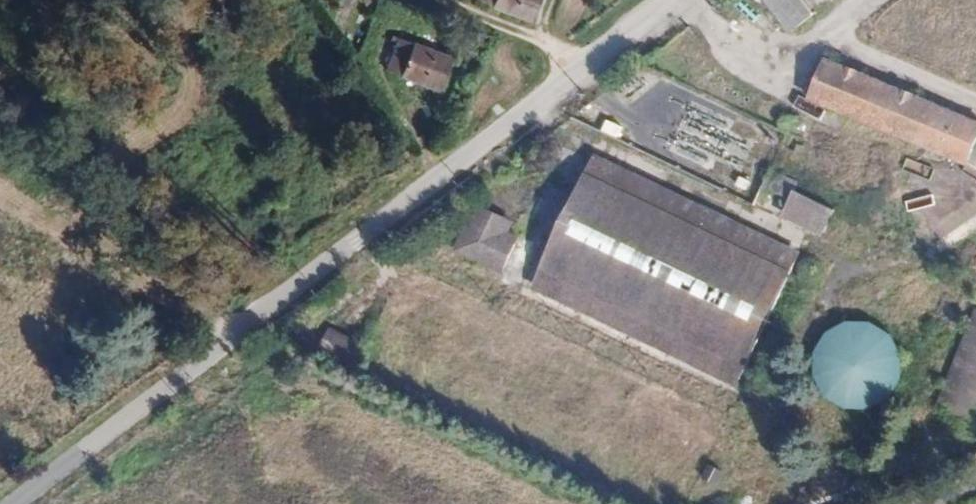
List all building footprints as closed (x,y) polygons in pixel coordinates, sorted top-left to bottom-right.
[(481,3),(534,19),(540,0),(482,0),(481,3)] [(791,32),(813,14),(802,0),(766,0),(791,32)] [(450,58),(398,39),(387,70),(439,89),(450,58)] [(811,101),(966,165),(975,141),(975,123),(827,62),(811,101)] [(607,121),(602,132),(617,139),(622,128),(607,121)] [(796,260),(593,163),(535,281),(738,381),(796,260)] [(790,195),(793,176),(766,172),(763,191),(790,195)] [(752,183),(740,177),(736,186),(748,192),(752,183)] [(837,212),(800,193),(789,214),(826,233),(837,212)] [(507,218),(479,204),(457,249),(503,271),(516,245),(498,236),(507,218)] [(515,221),(507,218),(498,236),(516,245),(520,237),(511,232),(515,221)] [(973,310),(935,405),(975,421),(975,312),(973,310)] [(817,350),(814,363),(815,377),(820,390),(829,401),(841,408),(854,411),(868,411),(881,405),(891,397),(899,385),(902,371),(901,358),(896,345),(887,334),(875,327),(862,323),(848,324),(835,329),(825,338),(817,350)] [(343,327),(331,338),(352,362),(363,352),(343,327)]
